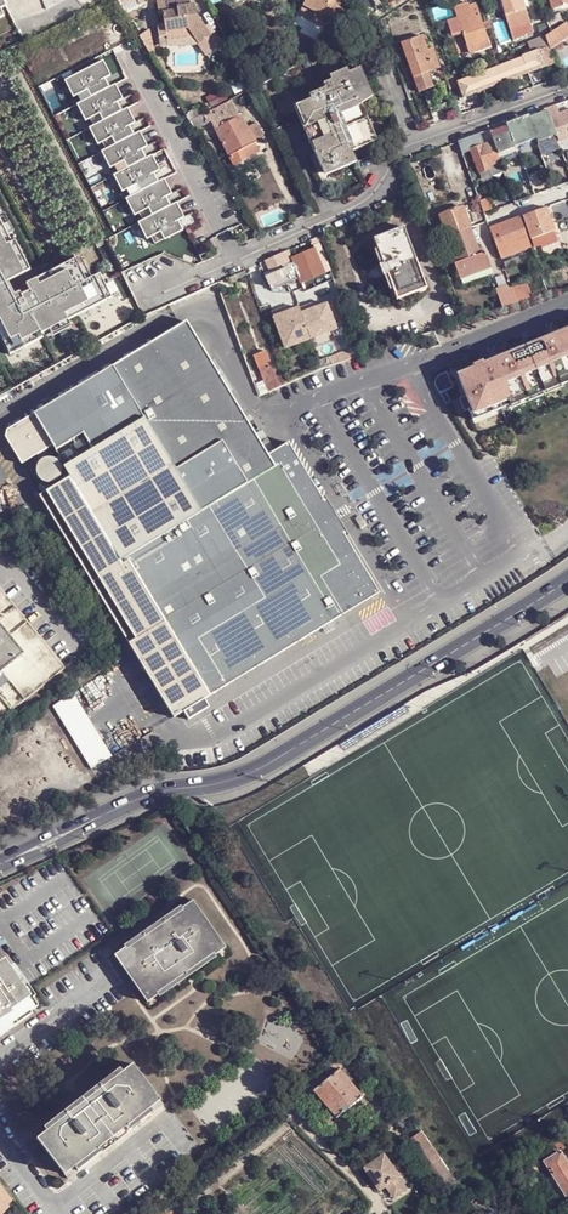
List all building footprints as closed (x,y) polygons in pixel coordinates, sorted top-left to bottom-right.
[(46,10),(64,0),(43,0),(46,10)] [(158,14),(163,14),(164,24),(165,33),(189,29),(194,37),(198,43),(210,35),(197,14),(195,5),(190,5),(189,0),(175,0),(175,2),(167,3),(166,0),(156,0),(158,14)] [(303,3),(323,14),(325,11),(332,15),(335,11),(340,13),(344,7),(338,4),(340,0),(304,0),(303,3)] [(509,27),(530,21),(523,0),(501,0),(509,27)] [(483,23),(476,2),(467,4),(466,2),(454,5),(457,16),(446,19),(450,33),(462,29),(469,50),(489,44),(485,30),(483,23)] [(323,14),(303,3),(301,8),(321,18),(323,14)] [(547,20),(551,32),(566,22),(559,13),(547,20)] [(530,21),(509,27),(512,38),(533,32),(530,21)] [(566,21),(566,22),(551,32),(545,36),(545,37),(549,46),(551,51),(554,49),(552,46),(567,35),(567,24),(566,21)] [(165,33),(164,24),(157,25),(160,45),(167,45),(165,33)] [(189,29),(165,33),(167,45),(198,43),(194,37),(189,29)] [(401,42),(413,76),(414,76),(414,74),(426,69),(426,72),(434,69),(428,51),(422,35),(401,42)] [(457,80),(462,97),(553,63),(549,51),(551,51),(549,46),(530,53),(457,80)] [(113,76),(105,61),(66,81),(74,95),(79,93),(83,102),(106,91),(101,82),(113,76)] [(298,103),(318,149),(314,151),(323,171),(352,158),(347,147),(373,137),(356,98),(369,92),(359,67),(349,71),(348,67),(330,75),(331,80),(322,83),(324,87),(309,93),(311,97),(298,103)] [(414,76),(413,76),(419,91),(433,86),(426,72),(414,76)] [(106,91),(83,102),(78,104),(86,119),(90,117),(95,126),(117,114),(113,105),(124,100),(117,85),(106,91)] [(215,128),(229,156),(234,166),(246,160),(241,149),(255,142),(264,137),(256,122),(248,126),(241,114),(240,115),(231,98),(190,120),(192,123),(195,130),(212,121),(216,127),(215,128)] [(503,151),(514,147),(514,146),(536,137),(537,140),(540,147),(558,141),(546,108),(488,129),(490,135),(492,141),(498,156),(502,154),(503,151)] [(117,114),(95,126),(90,128),(98,143),(102,141),(107,150),(129,138),(125,129),(136,123),(129,109),(117,114)] [(129,138),(107,150),(102,152),(109,166),(114,164),(119,173),(141,162),(137,153),(148,147),(141,132),(129,138)] [(484,144),(480,132),(457,141),(461,153),(470,149),(479,173),(490,168),(488,164),(499,160),(498,156),(492,141),(484,144)] [(536,137),(514,146),(514,147),(515,148),(516,149),(517,150),(519,150),(535,144),(537,140),(536,137)] [(246,160),(260,152),(255,142),(241,149),(246,160)] [(141,162),(119,173),(114,175),(121,190),(126,187),(131,196),(153,185),(148,176),(160,170),(152,156),(141,162)] [(153,185),(131,196),(126,199),(133,213),(138,211),(142,220),(165,209),(160,200),(172,194),(164,179),(153,185)] [(165,209),(142,220),(137,222),(145,237),(150,234),(154,244),(177,232),(172,223),(184,217),(176,203),(165,209)] [(462,207),(440,214),(443,226),(447,235),(469,227),(462,207)] [(522,216),(531,238),(554,230),(545,207),(522,216)] [(434,217),(438,228),(443,226),(440,214),(434,217)] [(0,216),(0,224),(6,236),(13,233),(3,215),(0,216)] [(489,228),(497,251),(524,240),(527,239),(520,217),(489,228)] [(16,353),(43,339),(41,335),(49,331),(67,321),(106,301),(96,282),(88,286),(74,260),(47,274),(50,280),(38,286),(35,280),(22,287),(16,290),(12,281),(17,278),(24,274),(8,245),(11,244),(6,236),(0,224),(0,323),(16,353)] [(403,226),(373,237),(376,248),(381,263),(379,265),(383,275),(386,274),(391,288),(395,299),(399,298),(404,296),(426,287),(422,278),(418,279),(415,272),(419,270),(409,244),(406,245),(402,237),(406,236),(403,226)] [(469,227),(447,235),(452,250),(454,255),(451,256),(459,278),(490,268),(485,251),(479,254),(476,248),(469,227)] [(531,238),(533,245),(557,237),(554,230),(531,238)] [(280,253),(265,260),(270,271),(262,274),(268,290),(271,290),(270,287),(285,280),(286,284),(292,282),(299,279),(300,282),(323,272),(321,266),(327,263),(317,236),(310,239),(314,247),(290,257),(292,262),(286,265),(285,264),(283,261),(280,253)] [(497,251),(500,258),(502,257),(508,255),(527,248),(524,240),(497,251)] [(11,244),(8,245),(24,274),(30,271),(14,242),(11,244)] [(376,248),(373,250),(379,265),(381,263),(376,248)] [(79,257),(74,260),(88,286),(96,282),(106,301),(112,298),(99,274),(90,278),(79,257)] [(323,272),(330,269),(327,263),(321,266),(323,272)] [(229,276),(231,280),(247,273),(245,269),(229,276)] [(300,282),(302,288),(326,278),(323,272),(300,282)] [(47,274),(35,280),(38,286),(50,280),(47,274)] [(386,274),(383,275),(388,290),(391,288),(386,274)] [(22,287),(17,278),(12,281),(16,290),(22,287)] [(558,289),(567,286),(567,278),(555,283),(558,289)] [(495,288),(502,307),(516,302),(514,295),(509,283),(495,288)] [(308,305),(299,308),(310,338),(335,329),(334,326),(343,322),(338,311),(334,312),(332,308),(328,310),(325,303),(314,307),(310,309),(308,305)] [(310,338),(298,306),(288,310),(287,306),(271,312),(285,348),(310,338)] [(114,365),(35,413),(2,432),(53,515),(175,716),(184,710),(190,719),(210,707),(205,698),(221,688),(233,681),(285,650),(318,629),(327,624),(344,614),(381,592),(345,533),(348,531),(328,499),(325,501),(289,441),(268,454),(187,321),(114,365)] [(71,327),(67,321),(49,331),(52,337),(71,327)] [(0,323),(0,338),(10,356),(16,353),(0,323)] [(567,327),(567,326),(549,333),(551,340),(567,333),(567,329),(567,327)] [(459,377),(466,395),(459,398),(465,411),(469,410),(472,408),(473,411),(489,405),(492,412),(501,408),(500,403),(517,396),(519,402),(529,398),(525,391),(557,378),(560,385),(567,382),(567,378),(567,375),(567,333),(551,340),(543,343),(543,342),(510,355),(511,357),(503,360),(484,368),(483,364),(473,368),(474,370),(459,377)] [(284,372),(277,374),(275,370),(266,349),(253,355),(263,378),(268,389),(287,381),(287,379),(284,372)] [(307,366),(310,373),(325,367),(347,360),(346,356),(344,352),(307,366)] [(482,361),(483,364),(484,368),(503,360),(500,354),(482,361)] [(268,389),(263,378),(255,382),(259,393),(268,389)] [(469,410),(475,423),(567,384),(567,382),(560,385),(557,378),(525,391),(529,398),(519,402),(517,396),(500,403),(501,408),(492,412),(489,405),(473,411),(472,408),(469,410)] [(0,585),(0,622),(6,629),(13,637),(22,648),(24,651),(16,658),(2,669),(0,671),(0,719),(66,665),(0,585)] [(0,667),(2,669),(16,658),(14,656),(22,648),(13,637),(11,640),(3,631),(6,629),(0,622),(0,667)] [(6,629),(3,631),(11,640),(13,637),(6,629)] [(14,656),(16,658),(24,651),(22,648),(14,656)] [(458,682),(445,690),(457,712),(471,704),(458,682)] [(78,695),(55,706),(88,771),(110,761),(78,695)] [(193,901),(182,909),(183,910),(167,921),(165,918),(161,921),(163,924),(144,937),(143,934),(139,936),(141,939),(126,950),(125,949),(113,956),(147,1003),(158,996),(156,994),(184,975),(189,972),(214,954),(215,956),(226,949),(193,901)] [(214,954),(189,972),(191,975),(216,957),(215,956),(214,954)] [(31,1015),(29,1013),(37,1007),(31,999),(34,997),(12,967),(9,969),(3,961),(0,963),(0,1036),(31,1015)] [(184,975),(156,994),(158,996),(159,998),(186,978),(184,975)] [(339,1026),(332,1030),(339,1041),(346,1036),(339,1026)] [(352,1046),(358,1054),(364,1050),(358,1041),(352,1046)] [(166,1109),(131,1065),(103,1087),(100,1083),(95,1087),(98,1091),(69,1113),(66,1110),(62,1113),(65,1116),(37,1138),(71,1184),(166,1109)] [(312,1090),(335,1117),(342,1111),(351,1104),(360,1096),(338,1069),(312,1090)] [(66,1110),(69,1113),(98,1091),(95,1087),(66,1110)] [(365,1101),(360,1096),(351,1104),(356,1109),(365,1101)] [(351,1104),(342,1111),(346,1116),(356,1109),(351,1104)] [(419,1130),(403,1141),(438,1192),(443,1189),(454,1181),(419,1130)] [(366,1139),(363,1139),(362,1139),(360,1141),(359,1144),(361,1146),(364,1147),(367,1145),(367,1142),(366,1139)] [(559,1151),(544,1161),(552,1174),(567,1164),(559,1151)] [(382,1154),(362,1168),(378,1190),(384,1186),(387,1184),(395,1196),(406,1189),(382,1154)] [(567,1164),(552,1174),(548,1177),(561,1198),(567,1194),(567,1163),(567,1164)] [(532,1166),(523,1171),(527,1178),(536,1172),(532,1166)] [(7,1203),(9,1205),(15,1198),(0,1180),(0,1210),(7,1203)] [(443,1189),(451,1195),(458,1186),(454,1181),(443,1189)] [(387,1184),(384,1186),(393,1198),(395,1196),(387,1184)] [(11,1206),(9,1205),(7,1203),(0,1210),(0,1213),(3,1213),(11,1206)]
